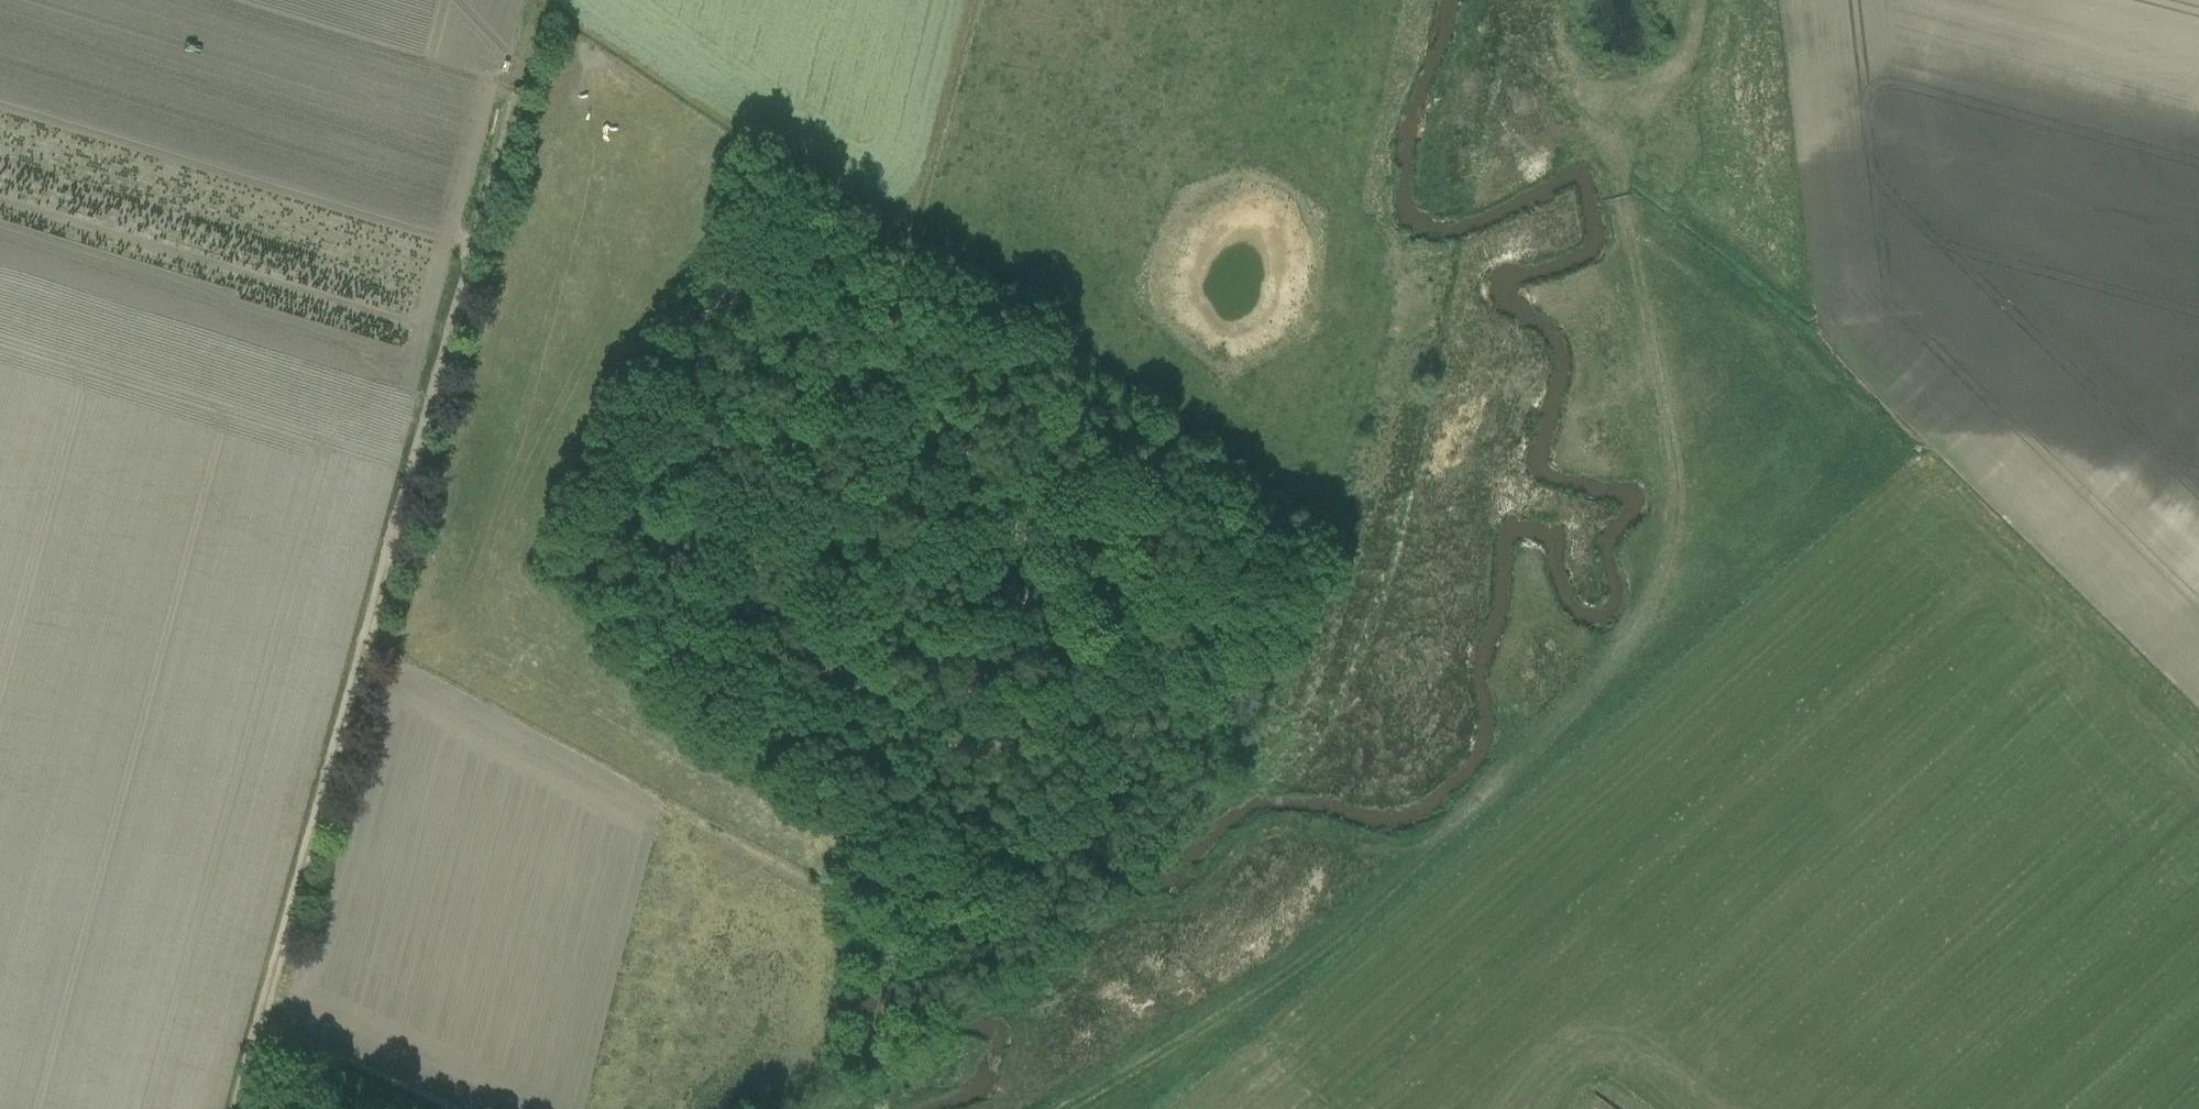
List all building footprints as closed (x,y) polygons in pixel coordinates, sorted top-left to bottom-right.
[(1593,1098),(1586,1108),(1609,1108),(1593,1098)]
